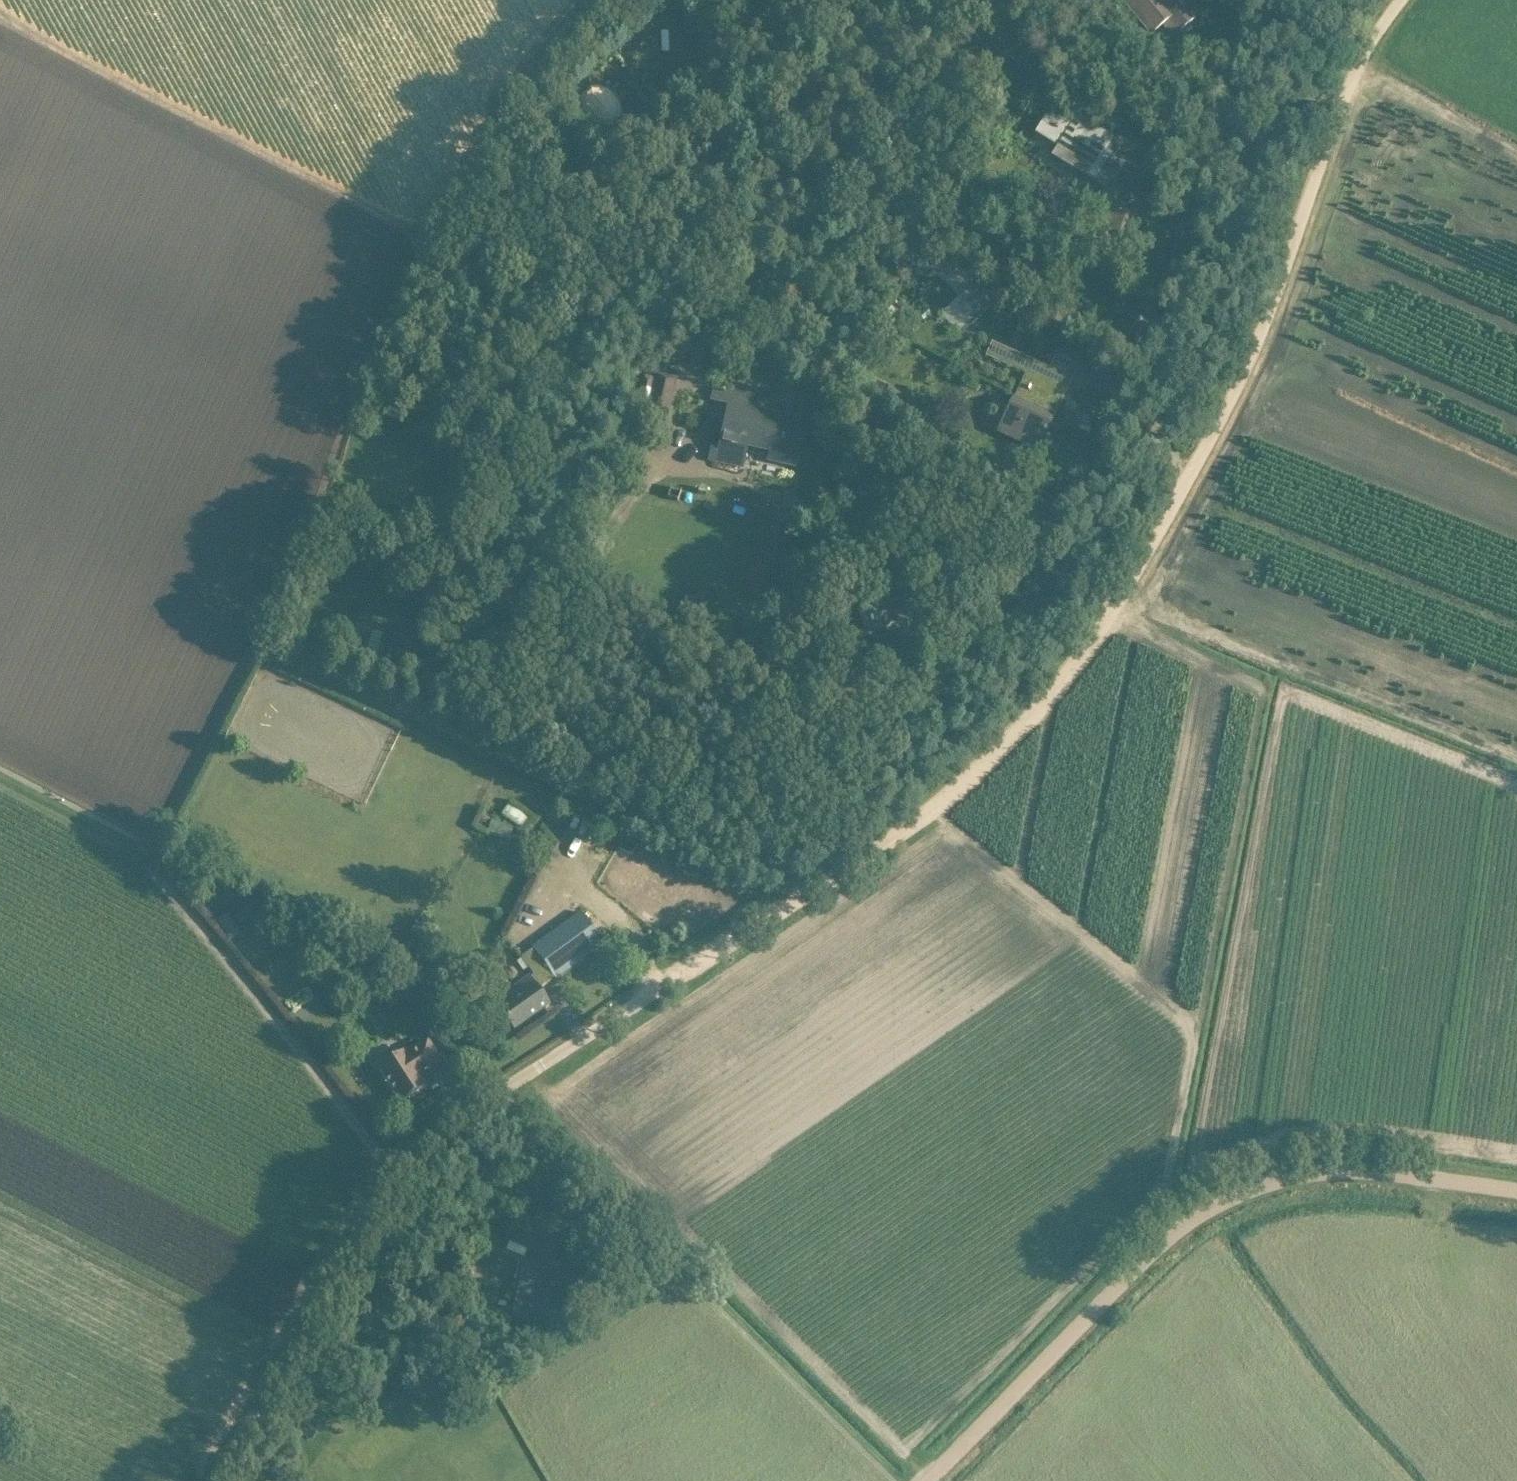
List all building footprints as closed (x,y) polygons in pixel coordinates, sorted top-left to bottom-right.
[(1139,19),(1152,34),(1164,24),(1175,37),(1199,16),(1186,0),(1131,0),(1126,4),(1139,19)] [(1057,100),(1045,121),(1055,127),(1053,130),(1057,132),(1059,130),(1067,135),(1059,149),(1053,160),(1117,198),(1117,197),(1126,172),(1122,170),(1125,163),(1108,152),(1115,138),(1057,100)] [(1117,198),(1107,229),(1113,231),(1132,238),(1143,205),(1154,173),(1125,163),(1122,170),(1126,172),(1117,197),(1117,198)] [(946,268),(937,278),(957,297),(963,291),(965,292),(951,304),(971,327),(985,314),(998,304),(974,277),(964,285),(946,268)] [(1029,328),(1019,323),(1017,330),(1026,334),(1029,328)] [(1082,355),(1064,347),(1060,345),(1050,368),(991,343),(984,357),(1024,375),(1012,400),(1053,418),(1054,419),(1055,418),(1052,417),(1064,391),(1067,392),(1073,379),(1070,378),(1074,371),(1075,372),(1082,355)] [(669,411),(673,392),(676,379),(658,375),(657,379),(646,377),(642,379),(638,397),(640,401),(651,403),(650,407),(669,411)] [(989,393),(992,386),(973,377),(970,383),(974,386),(971,389),(972,392),(974,395),(978,395),(981,393),(982,389),(989,393)] [(721,442),(717,461),(743,467),(748,444),(771,449),(769,461),(794,466),(798,450),(811,452),(824,394),(802,389),(795,420),(758,412),(763,391),(734,385),(732,392),(729,406),(721,442)] [(996,431),(1020,442),(1038,450),(1053,418),(1012,400),(1011,399),(996,431)] [(1066,412),(1061,422),(1072,427),(1077,417),(1066,412)] [(810,516),(813,502),(784,495),(781,510),(810,516)] [(909,532),(902,543),(911,549),(919,539),(909,532)] [(446,539),(442,550),(454,555),(458,544),(446,539)] [(853,601),(859,616),(866,635),(918,615),(915,605),(905,581),(853,601)] [(329,654),(326,661),(340,667),(343,661),(329,654)] [(502,815),(522,830),(531,818),(511,803),(502,815)] [(625,839),(619,849),(632,857),(638,847),(625,839)] [(605,945),(593,929),(581,912),(532,948),(534,949),(522,958),(534,974),(533,977),(531,978),(530,977),(494,1002),(514,1031),(550,1005),(539,989),(555,978),(556,980),(605,945)] [(413,956),(421,943),(410,936),(402,950),(413,956)] [(405,1053),(379,1069),(401,1103),(426,1087),(421,1079),(443,1065),(428,1041),(406,1055),(405,1053)] [(533,1250),(531,1261),(523,1259),(514,1302),(513,1310),(496,1307),(490,1333),(508,1337),(512,1317),(533,1321),(555,1326),(560,1297),(546,1295),(552,1259),(562,1237),(570,1219),(549,1210),(546,1209),(544,1213),(537,1210),(533,1219),(518,1212),(506,1239),(533,1250)]
